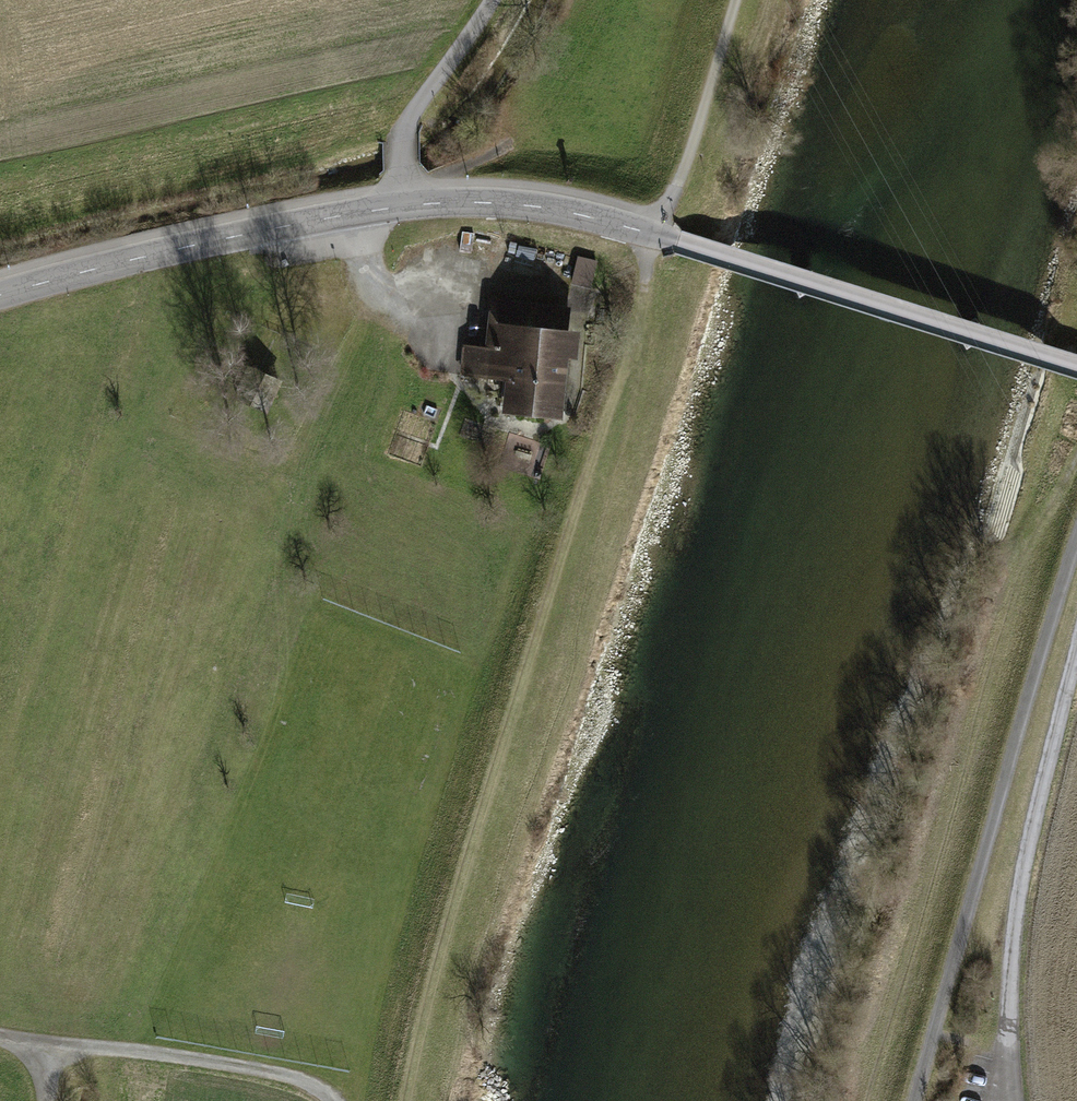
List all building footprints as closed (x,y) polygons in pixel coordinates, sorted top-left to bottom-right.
[(576,257),(570,286),(591,291),(598,261),(576,257)] [(486,353),(463,351),(460,378),(508,382),(505,417),(560,422),(564,370),(565,361),(576,362),(578,338),(567,337),(569,312),(490,305),(486,353)]
